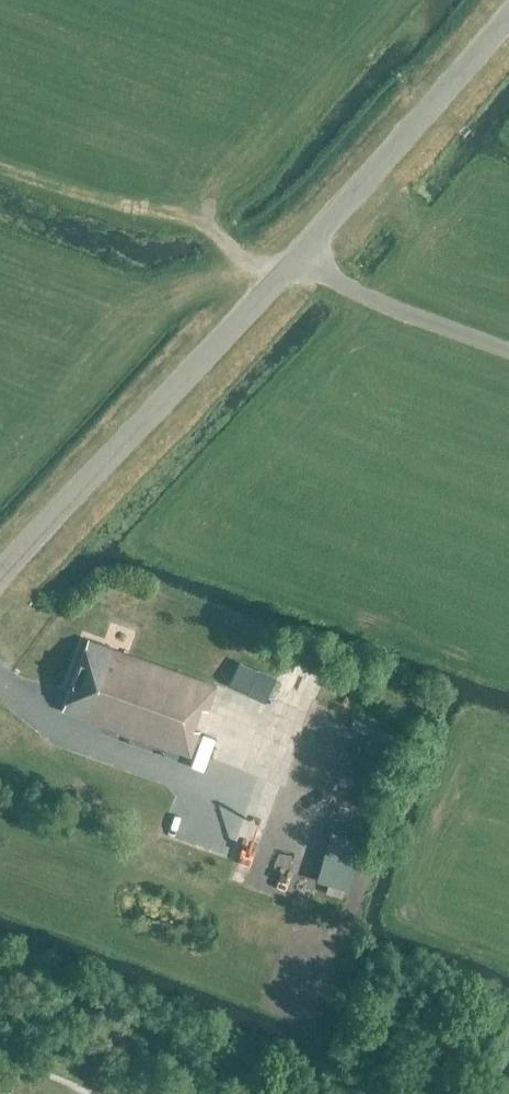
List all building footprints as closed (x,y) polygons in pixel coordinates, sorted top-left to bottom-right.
[(200,708),(206,711),(215,684),(87,638),(61,710),(189,757),(198,730),(193,728),(200,708)] [(234,657),(224,675),(260,694),(269,676),(234,657)] [(116,802),(96,796),(93,805),(113,811),(116,802)] [(330,830),(315,880),(348,890),(362,839),(330,830)]
